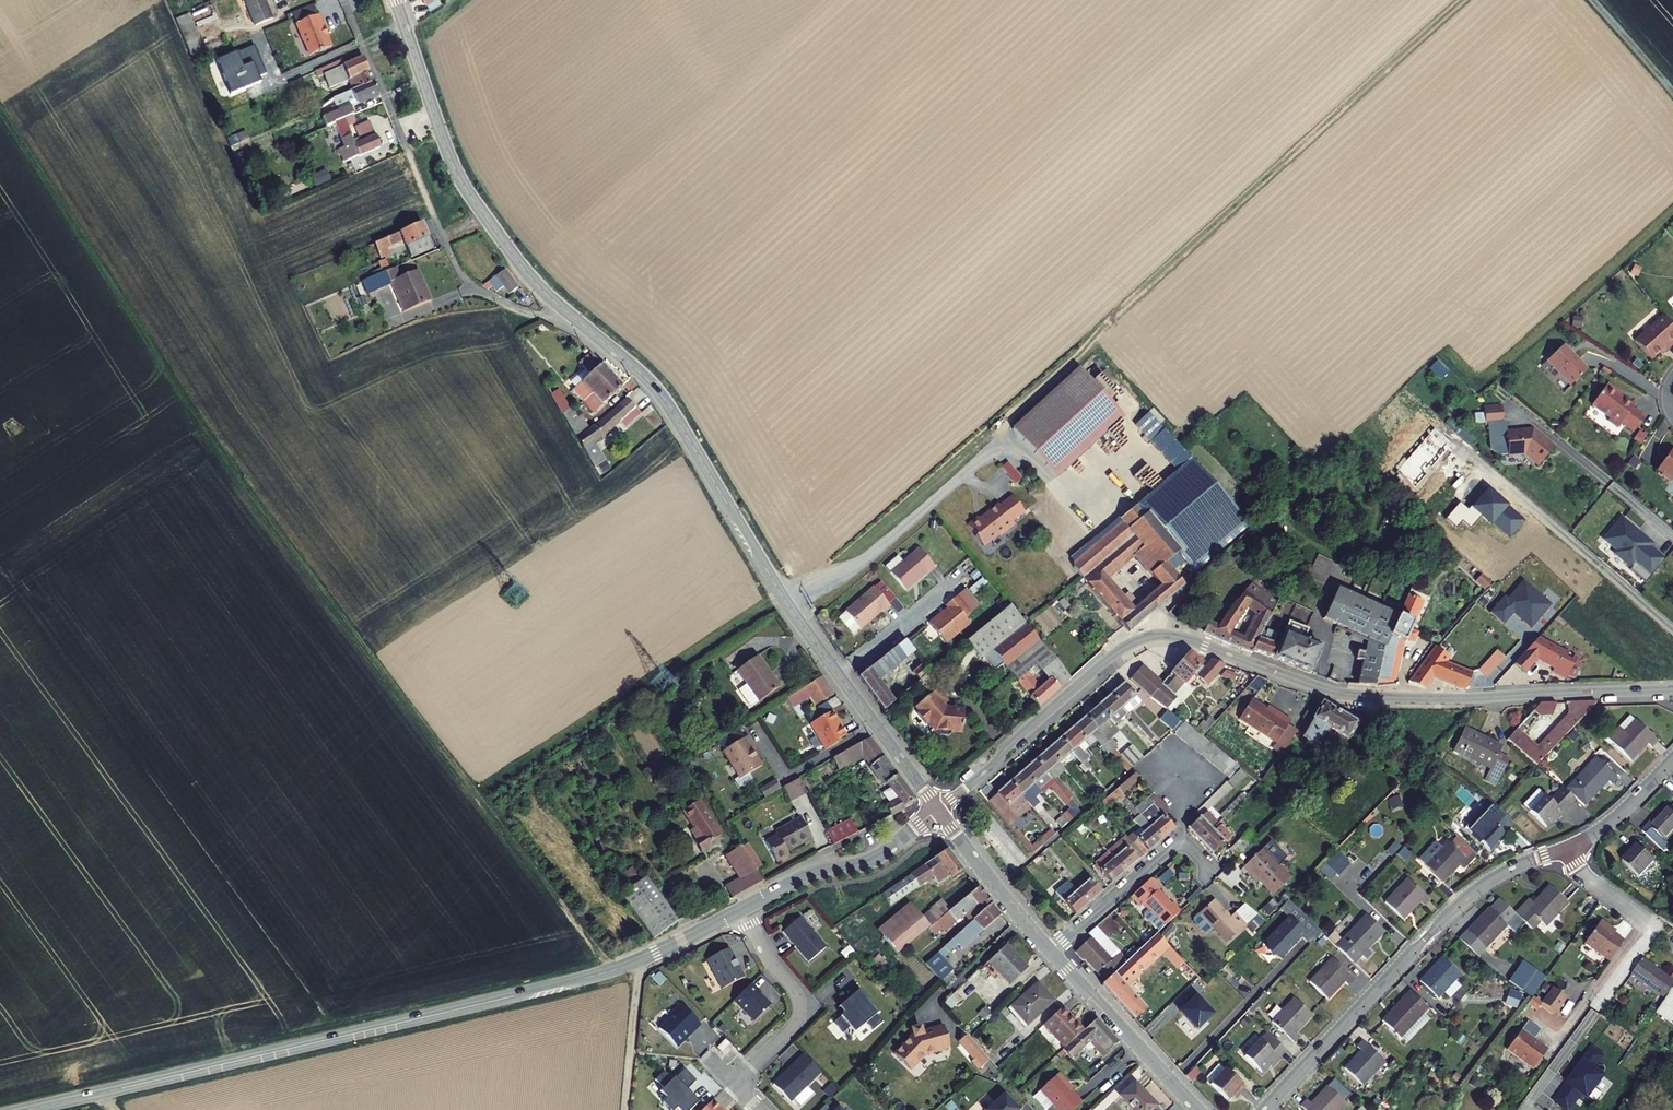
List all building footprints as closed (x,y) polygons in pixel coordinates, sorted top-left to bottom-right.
[(256,22),(274,14),(269,0),(247,0),(256,22)] [(437,1),(426,8),(431,16),(441,8),(437,1)] [(324,24),(318,10),(294,21),(302,38),(303,37),(308,48),(312,50),(318,48),(319,49),(322,47),(322,46),(331,42),(325,31),(324,31),(321,25),(324,24)] [(189,14),(178,19),(190,50),(202,45),(189,14)] [(322,70),(317,73),(319,78),(324,75),(333,94),(344,89),(338,77),(347,73),(352,85),(371,77),(359,52),(334,62),(334,65),(322,70)] [(319,78),(316,80),(324,98),(333,94),(324,75),(319,78)] [(377,89),(371,77),(352,85),(344,89),(333,94),(324,98),(321,99),(325,107),(335,103),(337,107),(321,114),(325,122),(353,108),(349,102),(377,89)] [(372,128),(328,147),(332,155),(352,145),(356,154),(379,143),(372,128)] [(232,150),(249,142),(245,131),(227,140),(232,150)] [(311,177),(315,188),(330,181),(325,171),(311,177)] [(422,225),(375,246),(378,253),(399,244),(407,263),(433,252),(422,225)] [(368,288),(397,276),(392,264),(363,276),(368,288)] [(397,276),(410,306),(435,295),(421,265),(397,276)] [(504,271),(489,282),(498,293),(504,288),(509,295),(518,288),(504,271)] [(1661,312),(1631,336),(1646,355),(1660,343),(1662,346),(1672,337),(1672,327),(1663,314),(1661,312)] [(1581,364),(1558,338),(1541,354),(1563,380),(1581,364)] [(583,366),(567,380),(581,396),(590,388),(610,371),(590,348),(577,359),(583,366)] [(1076,367),(1016,423),(1025,433),(1087,379),(1076,367)] [(546,370),(541,373),(575,434),(583,427),(571,406),(569,408),(561,393),(559,394),(546,370)] [(620,382),(610,371),(590,388),(597,396),(587,404),(590,408),(620,382)] [(1087,379),(1025,433),(1062,473),(1122,417),(1087,379)] [(1609,391),(1599,383),(1583,404),(1600,418),(1599,420),(1608,428),(1612,423),(1624,432),(1635,418),(1623,409),(1624,407),(1607,394),(1609,391)] [(626,393),(583,427),(575,434),(580,444),(596,434),(634,403),(626,393)] [(1534,456),(1549,439),(1545,435),(1546,433),(1539,428),(1533,428),(1533,424),(1529,421),(1503,423),(1502,415),(1497,415),(1496,397),(1478,399),(1479,416),(1494,415),(1495,417),(1484,418),(1487,445),(1489,447),(1520,445),(1534,456)] [(1198,568),(1249,520),(1145,411),(1134,422),(1176,468),(1075,555),(1076,556),(1072,559),(1073,566),(1082,577),(1094,566),(1096,564),(1133,532),(1160,564),(1164,561),(1169,567),(1184,552),(1198,568)] [(1659,465),(1663,470),(1662,471),(1671,479),(1672,478),(1672,450),(1659,465)] [(1459,508),(1466,515),(1478,504),(1486,512),(1488,510),(1503,526),(1517,512),(1502,496),(1504,495),(1491,481),(1489,482),(1485,478),(1477,486),(1478,487),(1466,498),(1458,489),(1442,504),(1452,514),(1459,508)] [(998,531),(1001,532),(1013,521),(1011,518),(1022,508),(1010,493),(998,503),(996,502),(978,517),(977,515),(967,524),(983,545),(998,531)] [(1265,509),(1273,518),(1286,507),(1278,498),(1265,509)] [(1645,578),(1664,555),(1648,542),(1651,539),(1620,515),(1604,536),(1616,546),(1613,549),(1631,563),(1629,566),(1645,578)] [(1096,564),(1106,575),(1133,551),(1161,584),(1147,596),(1156,606),(1183,583),(1169,567),(1164,561),(1160,564),(1133,532),(1096,564)] [(890,572),(905,590),(924,573),(926,575),(934,568),(917,549),(890,572)] [(1322,574),(1329,558),(1318,554),(1311,569),(1322,574)] [(1094,566),(1082,577),(1129,630),(1149,613),(1139,602),(1138,603),(1128,591),(1121,597),(1103,577),(1094,566)] [(1490,580),(1481,573),(1476,579),(1485,586),(1490,580)] [(1486,607),(1501,619),(1511,608),(1528,623),(1549,599),(1521,575),(1505,593),(1501,590),(1486,607)] [(838,617),(854,634),(882,610),(883,612),(889,606),(887,604),(894,599),(884,588),(878,593),(873,587),(838,617)] [(1233,600),(1216,624),(1205,619),(1199,631),(1249,651),(1251,648),(1258,635),(1262,627),(1277,598),(1272,596),(1269,601),(1246,587),(1243,588),(1238,597),(1233,600)] [(1332,620),(1368,636),(1385,644),(1388,634),(1396,614),(1345,592),(1332,620)] [(1382,657),(1377,676),(1395,678),(1405,639),(1408,633),(1415,636),(1418,628),(1411,625),(1413,622),(1414,622),(1423,601),(1405,593),(1396,614),(1388,634),(1385,644),(1383,654),(1382,657)] [(946,612),(928,626),(945,648),(969,629),(964,622),(970,617),(957,600),(945,610),(946,612)] [(1036,705),(1071,677),(1010,604),(978,631),(1036,705)] [(1182,624),(1199,631),(1205,619),(1188,612),(1182,624)] [(821,627),(826,623),(821,616),(816,619),(821,627)] [(1251,648),(1310,670),(1320,643),(1306,636),(1309,626),(1289,617),(1278,644),(1272,641),(1276,632),(1266,628),(1262,637),(1258,635),(1251,648)] [(1103,635),(1098,640),(1103,646),(1108,641),(1103,635)] [(1385,644),(1368,636),(1364,649),(1382,657),(1383,654),(1385,644)] [(1535,636),(1511,663),(1521,671),(1534,656),(1552,665),(1550,668),(1564,675),(1574,655),(1535,636)] [(883,717),(894,707),(879,685),(914,656),(904,644),(859,681),(883,717)] [(1437,645),(1411,679),(1421,684),(1430,672),(1462,683),(1466,669),(1440,659),(1446,652),(1437,645)] [(1355,682),(1375,683),(1377,676),(1382,657),(1364,649),(1357,646),(1354,654),(1362,657),(1355,682)] [(732,685),(743,703),(774,685),(753,652),(732,665),(741,680),(732,685)] [(1145,694),(1159,704),(1162,706),(1174,695),(1171,693),(1183,682),(1189,676),(1196,670),(1184,658),(1155,685),(1145,694)] [(1196,670),(1189,676),(1202,690),(1227,665),(1212,660),(1198,673),(1196,670)] [(1136,665),(1123,677),(1145,694),(1155,685),(1136,665)] [(929,675),(922,666),(911,677),(918,685),(929,675)] [(1253,674),(1241,686),(1251,689),(1263,677),(1253,674)] [(816,675),(794,689),(799,697),(807,693),(813,689),(818,697),(827,692),(816,675)] [(1133,698),(1116,680),(1104,691),(1115,704),(1120,710),(1124,706),(1133,698)] [(807,693),(812,701),(818,697),(813,689),(807,693)] [(1107,721),(1120,710),(1115,704),(1104,691),(1091,703),(1102,715),(1107,721)] [(946,705),(935,693),(915,711),(918,715),(916,718),(925,728),(928,726),(935,733),(938,734),(938,736),(940,739),(948,740),(950,737),(951,735),(962,736),(964,712),(946,711),(943,708),(946,705)] [(1537,760),(1595,696),(1538,698),(1506,732),(1537,760)] [(1247,698),(1235,719),(1274,740),(1287,717),(1269,707),(1268,710),(1262,706),(1247,698)] [(1345,736),(1355,720),(1321,700),(1301,733),(1314,741),(1316,737),(1321,730),(1326,733),(1334,739),(1337,740),(1340,739),(1343,738),(1345,736)] [(1107,721),(1102,715),(1091,703),(1079,714),(1100,737),(1111,726),(1107,721)] [(1151,714),(1168,726),(1177,717),(1162,706),(1159,704),(1151,714)] [(1142,734),(1146,731),(1124,706),(1120,710),(1126,716),(1131,722),(1142,734)] [(806,722),(819,746),(830,740),(841,734),(827,710),(806,722)] [(1101,739),(1100,737),(1079,714),(1068,725),(1078,737),(1084,732),(1095,744),(1098,743),(1115,762),(1121,768),(1125,765),(1119,758),(1114,753),(1106,745),(1101,739)] [(1207,723),(1211,719),(1206,714),(1201,718),(1197,714),(1187,724),(1189,726),(1196,731),(1198,733),(1207,723)] [(1604,733),(1629,755),(1636,747),(1634,746),(1642,737),(1648,742),(1655,734),(1633,714),(1622,726),(1616,720),(1604,733)] [(1127,726),(1131,722),(1126,716),(1121,720),(1127,726)] [(1225,771),(1234,759),(1227,754),(1198,733),(1196,731),(1189,726),(1187,724),(1177,717),(1168,726),(1169,727),(1168,729),(1225,771)] [(1453,747),(1492,763),(1487,774),(1498,779),(1510,751),(1498,747),(1501,739),(1462,724),(1453,747)] [(1083,742),(1078,737),(1068,725),(1054,736),(1066,749),(1070,754),(1094,781),(1099,777),(1080,756),(1081,755),(1076,749),(1083,742)] [(1316,737),(1321,740),(1326,733),(1321,730),(1316,737)] [(742,734),(718,750),(738,782),(760,768),(751,754),(750,754),(747,749),(750,748),(742,734)] [(1106,735),(1101,739),(1106,745),(1111,740),(1106,735)] [(1053,760),(1066,749),(1054,736),(1042,748),(1053,760)] [(889,810),(906,801),(878,758),(861,738),(847,746),(825,759),(831,769),(853,756),(862,770),(874,788),(883,783),(891,798),(883,802),(889,810)] [(1126,743),(1114,753),(1119,758),(1125,765),(1136,754),(1126,743)] [(1060,768),(1053,760),(1042,748),(1030,759),(1041,771),(1048,779),(1060,768)] [(1594,753),(1564,785),(1575,794),(1583,801),(1597,786),(1595,784),(1604,775),(1610,781),(1617,774),(1594,753)] [(1090,785),(1094,781),(1070,754),(1066,757),(1090,785)] [(1029,782),(1041,771),(1030,759),(1018,770),(1029,782)] [(1017,793),(1029,782),(1018,770),(1006,781),(1017,793)] [(1128,770),(1110,786),(1114,790),(1115,792),(1134,776),(1128,770)] [(1233,776),(1227,770),(1215,782),(1221,788),(1233,776)] [(800,790),(794,778),(778,788),(785,800),(800,790)] [(1056,780),(1052,784),(1057,789),(1061,785),(1056,780)] [(1026,804),(1017,793),(1006,781),(993,792),(988,797),(1009,820),(1026,804)] [(1526,808),(1543,824),(1551,816),(1553,818),(1575,794),(1564,785),(1560,781),(1547,794),(1543,790),(1526,808)] [(760,798),(774,790),(770,783),(756,791),(760,798)] [(1071,813),(1075,810),(1057,789),(1052,784),(1048,787),(1071,813)] [(685,837),(691,848),(702,841),(701,839),(713,832),(685,785),(668,795),(686,824),(682,827),(687,835),(685,837)] [(1093,802),(1096,806),(1114,790),(1110,786),(1093,802)] [(1132,802),(1128,806),(1156,836),(1169,824),(1158,813),(1163,808),(1148,792),(1143,797),(1146,801),(1138,808),(1132,802)] [(1662,846),(1668,840),(1664,835),(1672,825),(1672,808),(1666,801),(1652,815),(1650,813),(1639,825),(1662,846)] [(1033,811),(1038,807),(1032,802),(1028,806),(1033,811)] [(1216,809),(1220,813),(1225,808),(1220,804),(1216,809)] [(1460,821),(1488,847),(1496,838),(1493,835),(1500,828),(1475,805),(1460,821)] [(1125,838),(1139,852),(1156,836),(1128,806),(1124,809),(1130,816),(1128,817),(1139,830),(1133,836),(1130,833),(1125,838)] [(1184,824),(1196,836),(1208,825),(1206,824),(1213,817),(1203,807),(1196,814),(1196,813),(1184,824)] [(1223,816),(1228,811),(1225,808),(1220,813),(1223,816)] [(1064,820),(1068,816),(1064,810),(1059,815),(1064,820)] [(782,853),(780,849),(805,835),(794,815),(770,828),(772,832),(759,838),(770,859),(782,853)] [(832,842),(856,831),(850,817),(826,828),(832,842)] [(1208,849),(1219,837),(1208,825),(1196,836),(1208,849)] [(1248,828),(1228,847),(1236,855),(1256,835),(1248,828)] [(1422,860),(1441,878),(1447,871),(1445,870),(1456,859),(1461,864),(1473,851),(1450,830),(1422,860)] [(1099,845),(1102,841),(1096,834),(1092,838),(1099,845)] [(1104,851),(1110,857),(1121,869),(1133,858),(1139,852),(1125,838),(1122,834),(1104,850),(1104,851)] [(1095,848),(1099,845),(1092,838),(1088,841),(1095,848)] [(1637,873),(1653,858),(1633,838),(1624,846),(1628,850),(1621,857),(1637,873)] [(719,885),(726,897),(755,881),(733,844),(716,853),(718,856),(731,878),(719,885)] [(1270,889),(1286,872),(1257,844),(1238,863),(1243,868),(1246,866),(1270,889)] [(951,875),(961,868),(946,847),(881,891),(889,902),(920,882),(925,889),(949,873),(951,875)] [(1345,869),(1351,862),(1336,849),(1330,856),(1325,862),(1339,875),(1345,869)] [(1092,863),(1108,880),(1121,869),(1110,857),(1104,851),(1092,863)] [(612,892),(645,938),(680,913),(646,867),(612,892)] [(1059,880),(1063,877),(1057,870),(1053,874),(1059,880)] [(1382,898),(1401,915),(1408,908),(1406,906),(1415,896),(1421,901),(1427,894),(1404,874),(1382,898)] [(954,884),(959,892),(971,883),(966,876),(954,884)] [(1087,878),(1075,890),(1085,901),(1098,890),(1087,878)] [(1053,891),(1073,913),(1085,901),(1075,890),(1065,880),(1053,891)] [(1511,909),(1526,924),(1534,916),(1540,921),(1563,897),(1544,880),(1538,886),(1540,889),(1530,899),(1524,894),(1511,909)] [(964,910),(971,917),(988,903),(976,885),(974,887),(932,917),(936,922),(942,919),(947,915),(950,919),(964,910)] [(1146,921),(1161,907),(1148,892),(1146,893),(1139,885),(1123,899),(1131,908),(1132,906),(1146,921)] [(1241,918),(1230,907),(1224,912),(1207,895),(1193,910),(1222,939),(1242,919),(1241,918)] [(913,929),(935,912),(922,896),(898,911),(913,929)] [(1252,907),(1240,897),(1230,907),(1241,918),(1252,907)] [(680,913),(683,919),(712,904),(709,898),(680,913)] [(1310,942),(1321,929),(1289,900),(1281,909),(1290,917),(1269,939),(1268,950),(1273,955),(1284,952),(1301,934),(1310,942)] [(989,902),(988,903),(971,917),(975,922),(979,927),(996,911),(989,902)] [(1463,928),(1481,945),(1503,922),(1484,904),(1477,912),(1479,914),(1471,923),(1469,921),(1463,928)] [(1341,934),(1364,955),(1370,948),(1364,943),(1375,932),(1377,934),(1383,928),(1364,910),(1341,934)] [(807,959),(825,944),(799,914),(782,929),(807,959)] [(945,923),(950,919),(947,915),(942,919),(945,923)] [(1582,938),(1606,956),(1621,936),(1611,929),(1606,925),(1608,923),(1598,915),(1582,938)] [(952,941),(975,922),(971,917),(948,936),(952,941)] [(1132,1017),(1144,1006),(1123,985),(1158,952),(1171,964),(1179,956),(1153,931),(1143,942),(1100,983),(1132,1017)] [(1097,971),(1111,958),(1098,943),(1097,945),(1089,936),(1073,950),(1082,959),(1083,957),(1097,971)] [(723,982),(745,971),(729,942),(707,954),(723,982)] [(1008,982),(1024,965),(1004,943),(981,966),(992,978),(998,972),(1008,982)] [(1309,978),(1328,996),(1334,989),(1332,987),(1342,976),(1347,981),(1353,974),(1332,954),(1309,978)] [(1417,978),(1436,996),(1458,973),(1439,954),(1432,962),(1434,963),(1425,973),(1423,972),(1417,978)] [(1662,997),(1672,982),(1672,980),(1667,976),(1654,966),(1649,962),(1641,957),(1628,972),(1662,997)] [(751,977),(734,995),(755,1015),(771,998),(764,991),(761,991),(758,988),(760,986),(751,977)] [(1011,1004),(1012,1006),(1038,982),(1037,980),(1011,1004)] [(1028,1023),(1054,999),(1038,982),(1012,1006),(1028,1023)] [(1662,997),(1655,1007),(1672,1019),(1672,1017),(1672,982),(1662,997)] [(1564,993),(1550,983),(1539,998),(1552,1008),(1564,993)] [(841,1008),(831,1016),(840,1027),(846,1021),(850,1018),(857,1026),(865,1019),(871,1026),(881,1018),(875,1011),(878,1008),(876,1005),(873,1008),(864,998),(866,997),(856,985),(848,992),(849,993),(840,1001),(841,1003),(839,1005),(841,1008)] [(1379,1020),(1398,1037),(1427,1006),(1408,988),(1395,1003),(1396,1004),(1387,1014),(1385,1013),(1379,1020)] [(955,989),(943,1001),(950,1008),(962,997),(955,989)] [(1180,1009),(1198,1028),(1215,1012),(1197,993),(1180,1009)] [(1273,1019),(1295,1039),(1301,1032),(1296,1027),(1306,1017),(1308,1019),(1314,1012),(1295,994),(1273,1019)] [(699,1017),(682,1000),(659,1022),(676,1041),(687,1030),(685,1029),(690,1025),(691,1026),(699,1017)] [(1044,1020),(1064,1043),(1076,1032),(1082,1026),(1062,1004),(1044,1020)] [(1082,1026),(1076,1032),(1084,1041),(1088,1037),(1093,1043),(1101,1052),(1117,1038),(1095,1015),(1094,1016),(1082,1026)] [(1519,1024),(1504,1044),(1530,1064),(1545,1044),(1531,1033),(1538,1025),(1526,1016),(1519,1024)] [(916,1055),(943,1048),(937,1026),(915,1032),(913,1026),(905,1028),(906,1033),(887,1052),(903,1068),(916,1055)] [(1245,1053),(1262,1069),(1270,1059),(1274,1063),(1288,1047),(1268,1029),(1245,1053)] [(1064,1043),(1061,1046),(1069,1055),(1082,1043),(1084,1041),(1076,1032),(1064,1043)] [(966,1036),(964,1034),(956,1042),(964,1050),(954,1061),(960,1068),(979,1050),(972,1043),(966,1036)] [(1088,1037),(1084,1041),(1089,1046),(1093,1043),(1088,1037)] [(1218,1042),(1219,1041),(1215,1038),(1183,1072),(1187,1076),(1189,1074),(1192,1070),(1197,1065),(1218,1042)] [(1343,1067),(1361,1084),(1383,1060),(1361,1039),(1355,1046),(1361,1050),(1350,1061),(1349,1060),(1343,1067)] [(1582,1059),(1552,1098),(1566,1108),(1579,1090),(1585,1095),(1602,1073),(1591,1065),(1600,1053),(1590,1045),(1581,1058),(1582,1059)] [(804,1051),(773,1080),(790,1098),(821,1069),(804,1051)] [(1213,1080),(1226,1066),(1219,1060),(1207,1074),(1213,1080)] [(683,1109),(684,1109),(696,1098),(685,1086),(695,1075),(684,1063),(674,1072),(671,1074),(663,1065),(654,1074),(662,1082),(659,1086),(666,1093),(662,1097),(671,1107),(676,1102),(683,1109)] [(1199,1076),(1203,1071),(1197,1065),(1192,1070),(1199,1076)] [(1239,1092),(1247,1084),(1227,1065),(1226,1066),(1213,1080),(1211,1081),(1228,1097),(1236,1089),(1239,1092)] [(1037,1085),(1060,1109),(1064,1109),(1078,1097),(1061,1079),(1063,1076),(1055,1068),(1037,1085)] [(1479,1077),(1473,1071),(1468,1078),(1474,1083),(1479,1077)] [(1157,1104),(1134,1079),(1119,1093),(1120,1094),(1135,1109),(1163,1109),(1157,1104)] [(1305,1109),(1337,1109),(1345,1102),(1326,1084),(1320,1091),(1322,1093),(1312,1104),(1307,1099),(1300,1106),(1305,1109)] [(712,1094),(696,1109),(725,1109),(718,1102),(719,1101),(712,1094)] [(1425,1109),(1442,1109),(1448,1102),(1436,1094),(1425,1109)] [(823,1101),(814,1109),(843,1109),(837,1103),(831,1109),(823,1101)]
